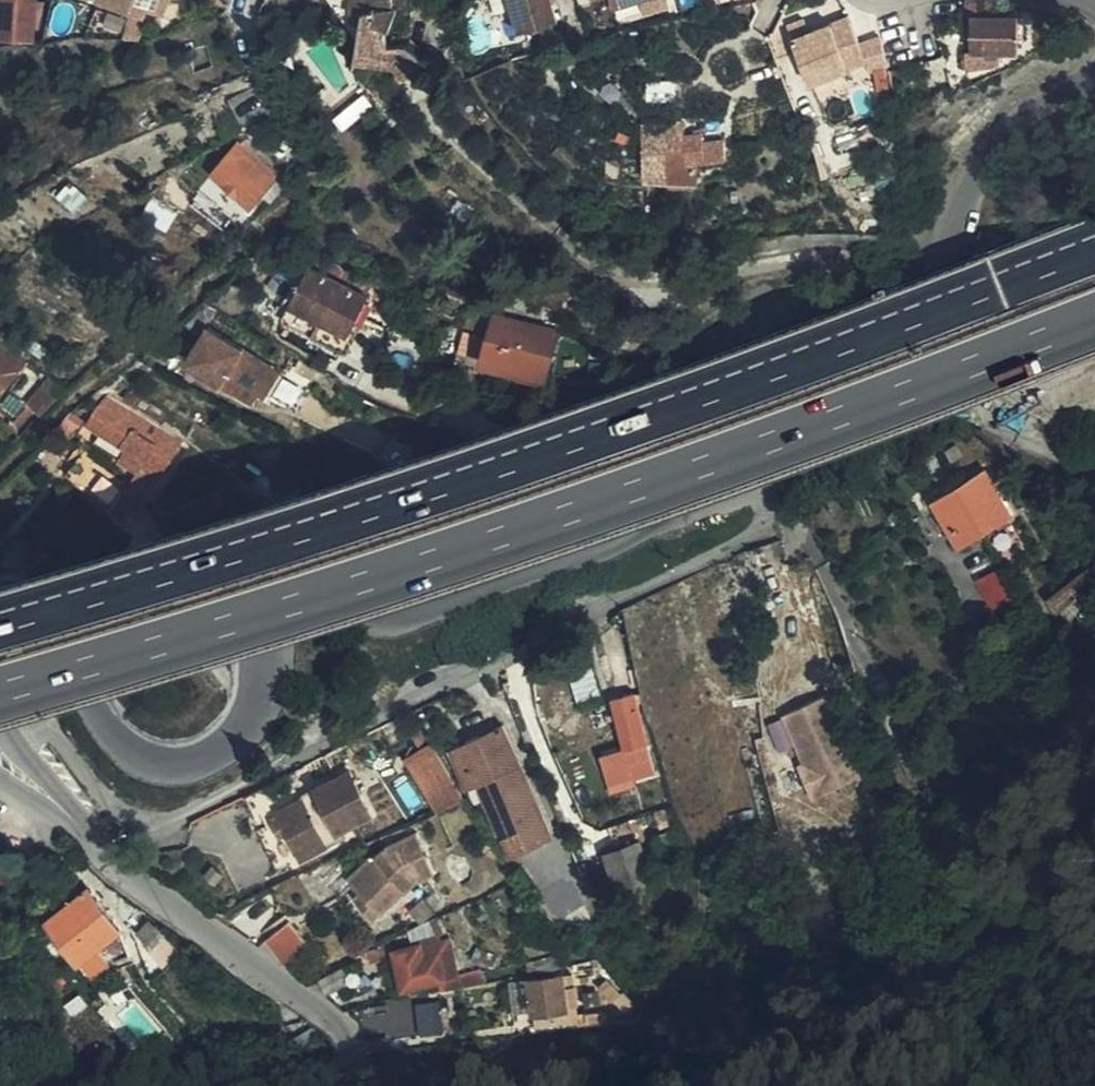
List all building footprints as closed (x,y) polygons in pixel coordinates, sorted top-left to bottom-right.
[(39,0),(1,0),(1,10),(0,19),(0,36),(36,39),(39,0)] [(164,18),(171,0),(114,0),(164,18)] [(360,41),(366,9),(350,11),(351,0),(333,0),(360,41)] [(427,59),(408,43),(390,44),(386,32),(389,26),(393,27),(401,5),(396,5),(396,0),(351,0),(350,11),(366,9),(360,41),(356,61),(402,77),(427,59)] [(522,35),(559,24),(553,0),(512,0),(522,35)] [(616,11),(649,0),(613,0),(616,11)] [(1018,12),(974,15),(976,29),(977,52),(1021,49),(1018,12)] [(851,20),(795,41),(811,85),(867,64),(851,20)] [(668,149),(650,149),(650,159),(649,177),(669,177),(669,180),(699,181),(698,142),(669,144),(668,149)] [(650,159),(650,149),(650,144),(629,143),(629,158),(650,159)] [(214,172),(252,206),(278,177),(239,144),(214,172)] [(289,296),(280,313),(338,344),(347,327),(357,310),(366,292),(307,260),(289,296)] [(535,325),(539,311),(524,309),(520,322),(496,315),(486,361),(547,377),(559,330),(535,325)] [(347,327),(338,344),(344,347),(362,313),(357,310),(347,327)] [(282,368),(208,324),(188,357),(241,388),(247,378),(263,387),(268,391),(270,387),(298,404),(310,385),(282,368)] [(462,351),(479,354),(483,334),(466,330),(462,351)] [(27,359),(0,340),(0,355),(20,369),(27,359)] [(20,369),(0,355),(0,395),(20,369)] [(27,402),(42,414),(68,389),(49,375),(27,402)] [(247,378),(241,388),(257,398),(263,387),(247,378)] [(141,409),(147,400),(129,390),(123,399),(141,409)] [(19,436),(42,414),(27,402),(26,402),(12,392),(0,407),(0,408),(14,418),(7,425),(19,436)] [(65,473),(103,504),(150,491),(183,440),(109,395),(86,425),(144,461),(124,492),(80,456),(65,473)] [(986,469),(938,497),(966,543),(1013,514),(986,469)] [(966,543),(938,497),(933,499),(960,547),(966,543)] [(1047,598),(1057,612),(1094,585),(1094,563),(1047,598)] [(1018,597),(1003,567),(977,579),(993,610),(1018,597)] [(834,652),(830,648),(816,651),(812,657),(812,663),(784,667),(791,722),(839,714),(835,692),(840,691),(834,652)] [(657,771),(637,690),(611,696),(631,777),(657,771)] [(845,720),(848,734),(862,730),(858,718),(845,720)] [(433,742),(420,721),(409,727),(422,748),(433,742)] [(551,838),(502,726),(455,745),(471,785),(481,781),(514,853),(551,838)] [(862,730),(848,734),(836,737),(844,766),(869,760),(862,730)] [(433,742),(422,748),(408,756),(441,809),(467,798),(467,797),(433,742)] [(373,811),(352,767),(316,785),(302,793),(304,796),(278,810),(281,816),(274,819),(281,834),(289,830),(302,856),(347,834),(343,826),(373,811)] [(850,838),(833,796),(811,806),(829,848),(850,838)] [(376,854),(374,852),(350,874),(366,892),(358,899),(374,917),(382,911),(384,913),(408,889),(420,878),(437,872),(420,831),(388,843),(376,854)] [(610,860),(617,883),(649,875),(639,842),(623,847),(625,856),(610,860)] [(607,851),(610,860),(625,856),(623,847),(607,851)] [(120,930),(90,890),(51,921),(95,978),(111,966),(97,948),(120,930)] [(412,909),(423,921),(426,921),(436,909),(425,898),(412,909)] [(439,914),(430,919),(439,935),(448,930),(439,914)] [(311,946),(292,920),(266,939),(287,964),(311,946)] [(445,978),(448,989),(486,982),(481,969),(459,974),(450,937),(396,949),(405,989),(445,978)] [(500,952),(478,944),(473,957),(495,966),(500,952)] [(526,959),(529,973),(567,966),(564,951),(526,959)] [(145,962),(153,979),(164,967),(152,955),(145,962)] [(351,977),(344,962),(318,973),(325,989),(351,977)] [(605,1002),(619,992),(610,981),(596,990),(605,1002)] [(568,1011),(530,1015),(533,1030),(570,1026),(568,1011)] [(604,1027),(605,1015),(578,1014),(578,1026),(604,1027)]
